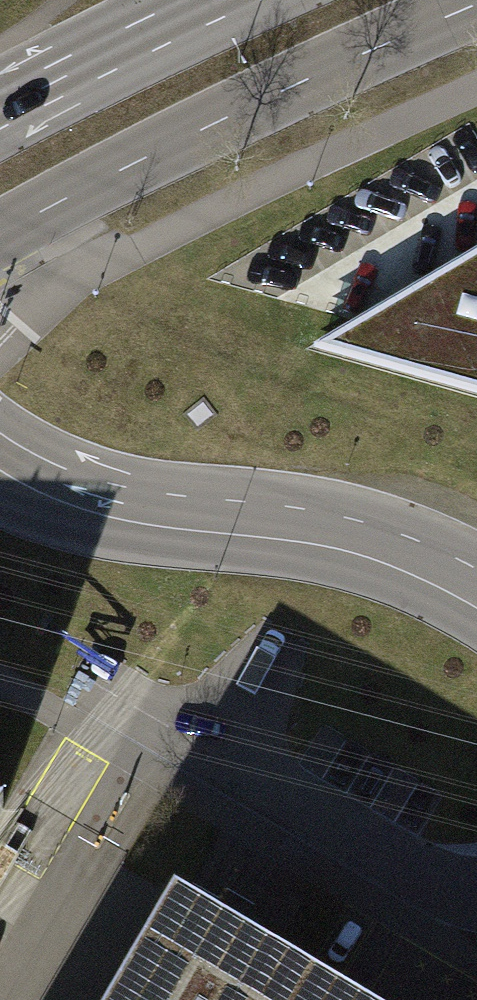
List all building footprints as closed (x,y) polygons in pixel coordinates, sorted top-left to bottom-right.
[(321,345),(476,390),(476,252),(321,345)] [(174,894),(111,999),(354,999),(174,894)]
